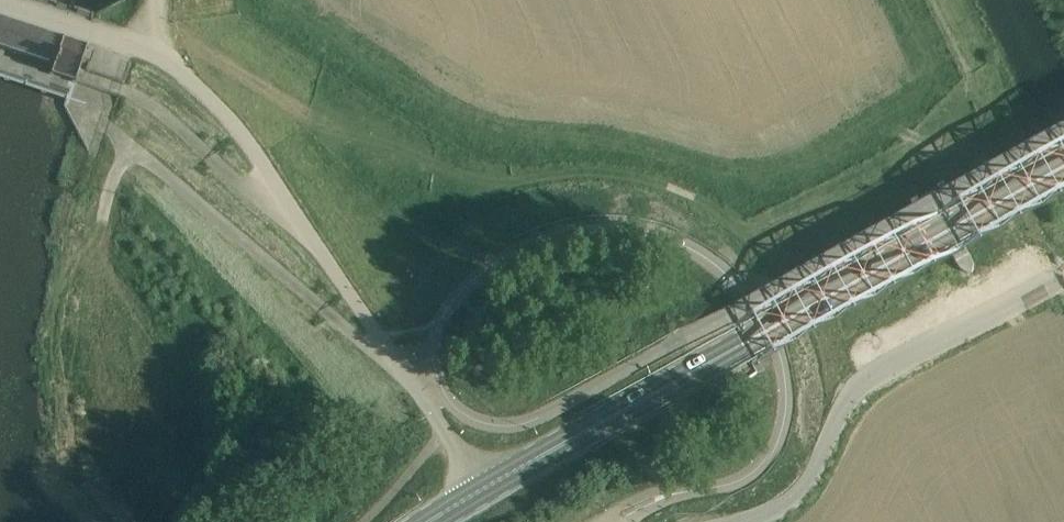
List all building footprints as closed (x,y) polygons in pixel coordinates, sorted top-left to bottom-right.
[(50,73),(75,81),(86,48),(88,49),(88,48),(32,29),(0,18),(0,46),(25,54),(53,64),(50,73)] [(961,267),(964,270),(970,273),(972,273),(973,272),(974,272),(975,270),(975,268),(975,265),(975,262),(973,259),(937,194),(935,192),(932,190),(929,189),(927,189),(926,190),(925,191),(924,193),(925,195),(926,200),(961,267)]
